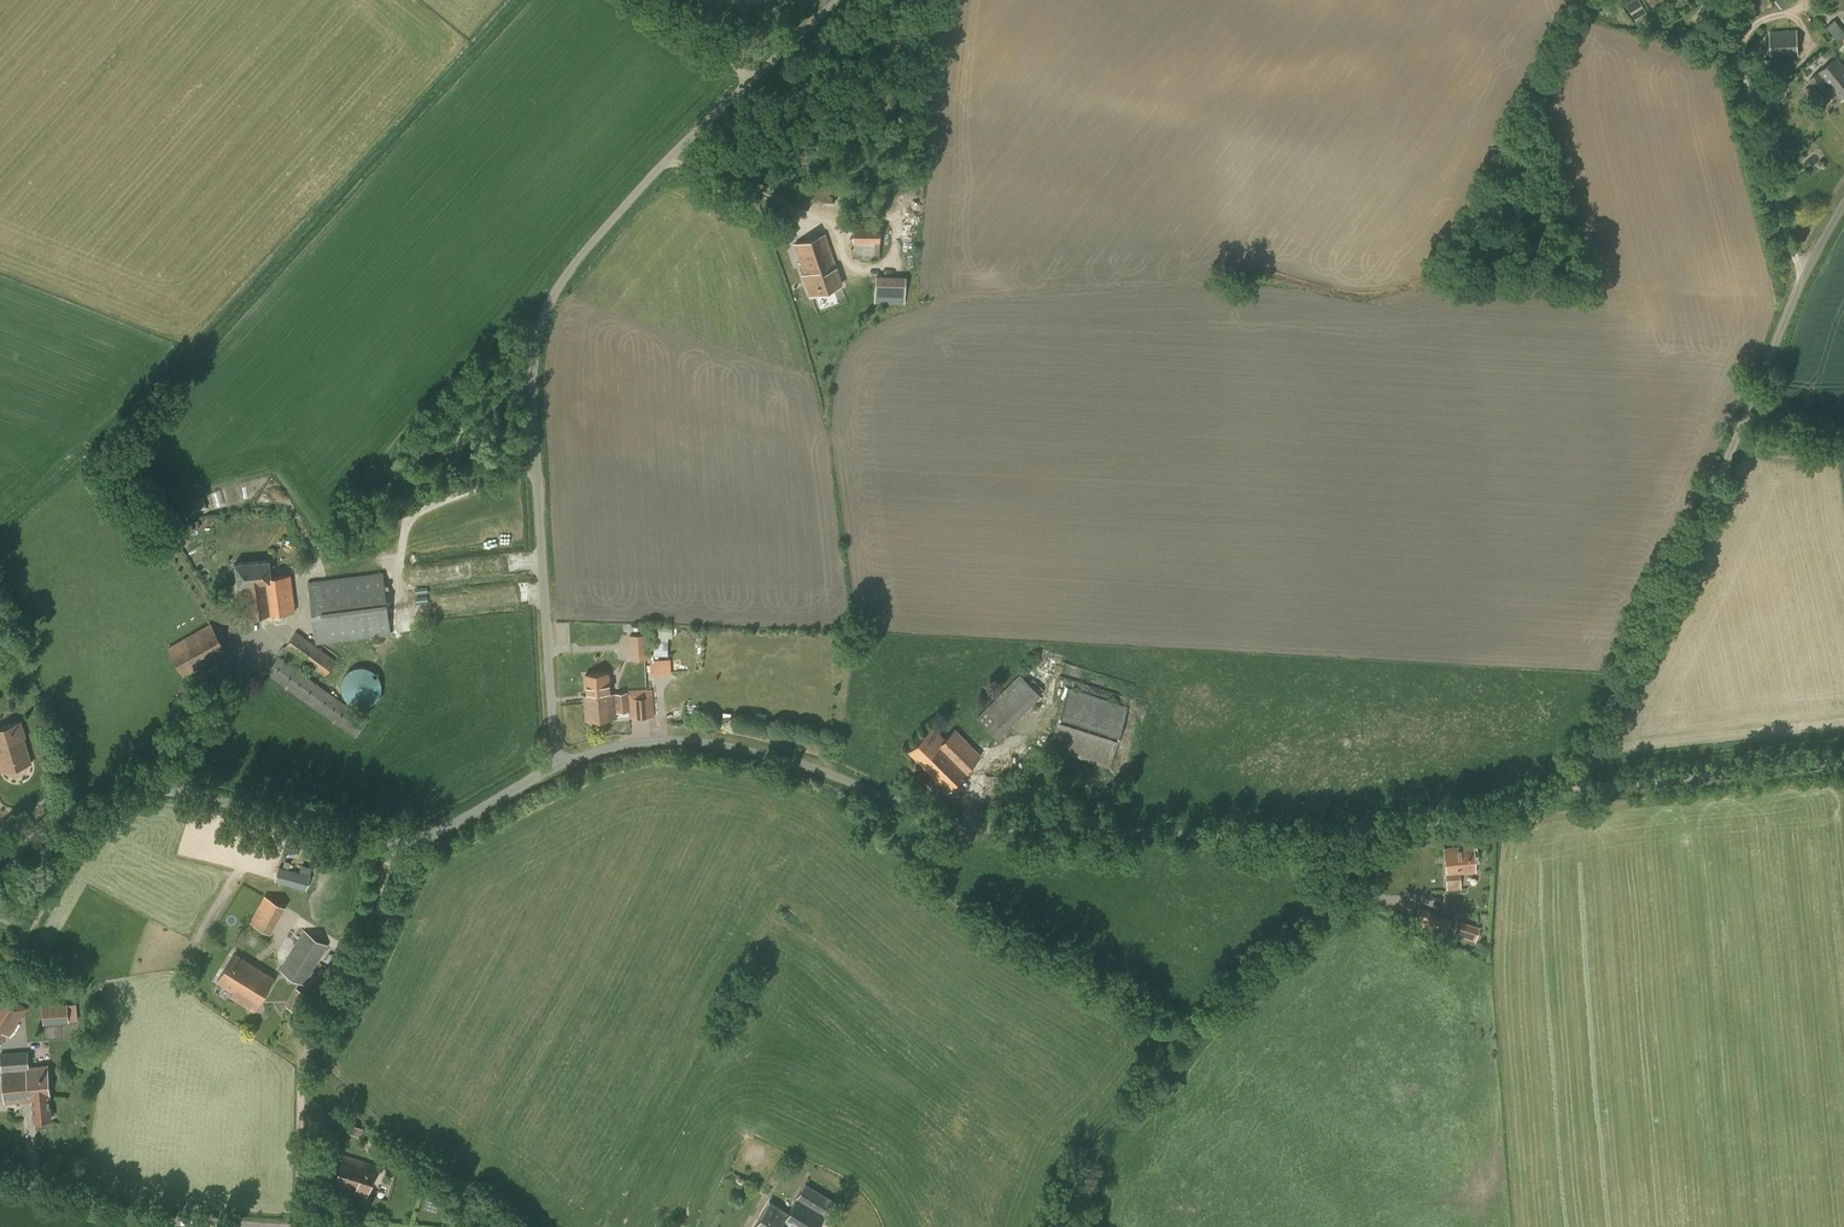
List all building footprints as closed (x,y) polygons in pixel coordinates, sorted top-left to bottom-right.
[(699,11),(709,20),(725,2),(723,0),(709,0),(699,11)] [(1719,11),(1727,7),(1724,0),(1714,0),(1719,11)] [(1837,22),(1829,28),(1839,41),(1843,37),(1843,31),(1837,22)] [(1797,30),(1770,31),(1771,55),(1798,54),(1797,30)] [(1828,100),(1837,93),(1842,98),(1843,97),(1843,65),(1837,56),(1810,79),(1828,100)] [(1762,59),(1763,84),(1785,83),(1784,72),(1776,73),(1775,58),(1762,59)] [(792,201),(803,203),(807,183),(795,182),(792,201)] [(810,201),(835,202),(835,191),(832,191),(832,186),(811,185),(810,201)] [(772,216),(772,231),(791,231),(792,216),(772,216)] [(853,258),(879,258),(880,226),(854,225),(853,258)] [(803,273),(810,295),(841,285),(829,247),(838,244),(834,233),(825,236),(824,234),(795,244),(805,273),(803,273)] [(874,302),(905,303),(906,277),(875,276),(874,302)] [(189,500),(192,511),(206,507),(203,496),(189,500)] [(179,525),(181,533),(199,528),(197,520),(179,525)] [(269,560),(235,563),(238,586),(241,586),(245,615),(295,611),(291,574),(271,576),(269,560)] [(383,572),(308,581),(316,644),(391,634),(383,572)] [(187,678),(200,671),(216,691),(239,673),(226,656),(229,654),(210,623),(169,647),(187,678)] [(672,625),(656,624),(656,637),(672,637),(672,625)] [(336,660),(296,632),(267,673),(356,737),(367,720),(284,661),(291,651),(325,675),(336,660)] [(654,655),(668,655),(668,642),(654,642),(654,655)] [(646,647),(630,648),(631,659),(647,658),(646,647)] [(650,657),(651,672),(670,671),(670,660),(661,661),(661,657),(650,657)] [(350,703),(352,704),(355,705),(357,706),(359,706),(360,706),(362,706),(363,706),(366,706),(367,706),(369,705),(370,704),(373,703),(375,701),(376,700),(377,699),(378,697),(379,696),(380,695),(380,693),(381,691),(381,690),(381,688),(381,686),(381,685),(381,684),(381,682),(381,681),(380,680),(379,678),(379,676),(378,675),(377,674),(376,672),(375,671),(373,670),(371,669),(370,668),(368,667),(366,667),(364,666),(361,666),(359,666),(357,667),(354,668),(352,668),(351,669),(350,670),(348,671),(347,672),(346,673),(345,675),(344,676),(343,677),(342,679),(342,681),(342,682),(341,684),(341,686),(341,687),(341,689),(342,691),(342,692),(342,694),(343,695),(344,697),(345,698),(346,700),(348,701),(349,702),(350,703)] [(584,695),(584,702),(616,700),(616,702),(629,701),(629,692),(611,693),(609,672),(585,674),(586,695),(584,695)] [(1020,673),(976,717),(998,738),(1041,694),(1020,673)] [(1050,748),(1110,766),(1128,707),(1068,689),(1050,748)] [(629,691),(629,692),(629,701),(630,717),(654,716),(652,690),(629,691)] [(616,700),(584,702),(585,720),(617,718),(616,702),(616,700)] [(175,716),(192,728),(201,715),(184,703),(175,716)] [(24,738),(27,737),(22,721),(0,727),(0,756),(4,771),(32,762),(24,738)] [(908,751),(947,789),(982,755),(955,729),(945,738),(933,726),(908,751)] [(1475,872),(1473,844),(1444,847),(1447,890),(1461,888),(1460,873),(1475,872)] [(275,881),(306,889),(310,874),(279,866),(275,881)] [(265,895),(250,922),(270,933),(285,906),(265,895)] [(1412,924),(1444,936),(1451,918),(1418,907),(1412,924)] [(1452,935),(1475,942),(1476,938),(1479,939),(1480,934),(1478,933),(1480,927),(1457,919),(1452,935)] [(303,930),(291,950),(316,965),(328,945),(303,930)] [(316,965),(291,950),(279,970),(304,985),(307,979),(316,984),(319,978),(311,973),(316,965)] [(216,981),(233,992),(238,984),(247,989),(259,968),(234,952),(216,981)] [(233,992),(230,996),(254,1011),(275,977),(259,968),(247,989),(238,984),(233,992)] [(286,1006),(299,1014),(310,996),(297,988),(286,1006)] [(2,993),(0,997),(0,1043),(1,1044),(7,1035),(10,1036),(27,1009),(2,993)] [(42,1005),(44,1024),(69,1021),(67,1003),(42,1005)] [(0,1053),(4,1103),(32,1100),(34,1121),(51,1119),(49,1098),(50,1098),(47,1064),(29,1066),(27,1051),(0,1053)] [(343,1128),(359,1137),(364,1130),(348,1120),(343,1128)] [(355,1191),(354,1193),(368,1197),(378,1165),(343,1154),(334,1184),(355,1191)] [(805,1183),(790,1207),(801,1213),(804,1207),(809,1210),(820,1192),(805,1183)] [(833,1201),(820,1192),(809,1210),(804,1207),(801,1213),(819,1224),(833,1201)] [(819,1224),(801,1213),(790,1207),(787,1212),(769,1201),(756,1219),(770,1226),(818,1226),(819,1224)] [(750,1226),(770,1226),(756,1219),(750,1226)]
